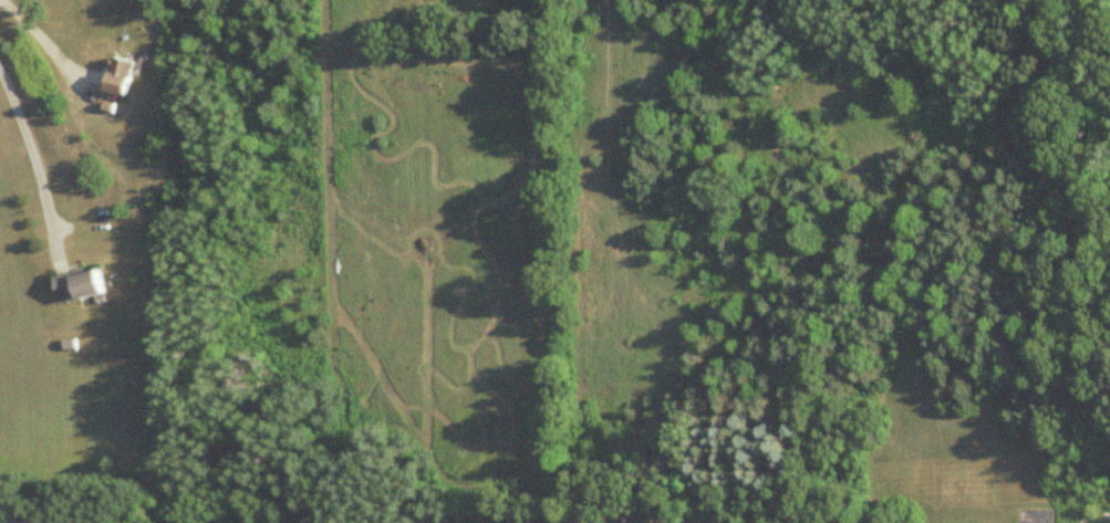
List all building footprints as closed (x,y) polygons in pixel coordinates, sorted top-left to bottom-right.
[(104,92),(126,97),(135,64),(113,58),(104,92)] [(52,282),(57,302),(75,297),(76,302),(102,295),(95,271),(52,282)]
